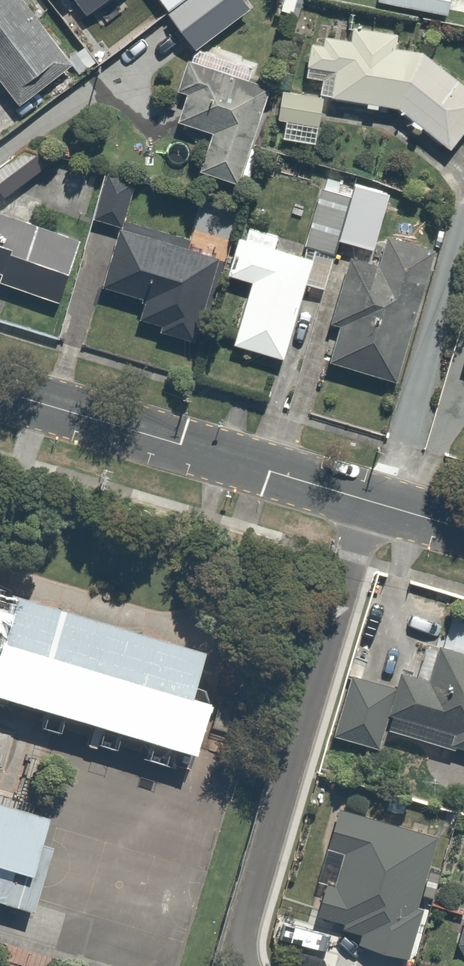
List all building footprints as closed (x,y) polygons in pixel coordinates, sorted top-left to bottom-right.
[(19,105),(72,63),(21,0),(0,0),(0,82),(19,105)] [(76,12),(92,0),(68,0),(76,12)] [(236,0),(174,0),(167,5),(193,43),(243,9),(236,0)] [(361,105),(376,107),(377,101),(390,102),(409,114),(402,125),(416,134),(420,128),(451,148),(460,135),(463,137),(463,83),(417,45),(394,42),(392,26),(349,23),(346,34),(320,33),(319,43),(297,42),(294,54),(303,56),(300,79),(314,79),(317,93),(362,99),(361,105)] [(266,83),(186,58),(167,119),(203,130),(191,167),(235,181),(266,83)] [(318,97),(276,91),(270,136),(312,142),(318,97)] [(0,162),(0,190),(40,164),(28,144),(0,162)] [(105,160),(89,214),(117,222),(134,169),(105,160)] [(340,242),(368,250),(385,193),(320,174),(300,241),(337,252),(340,242)] [(56,299),(76,234),(0,210),(0,281),(56,299)] [(211,253),(114,227),(98,286),(137,297),(131,322),(188,337),(211,253)] [(230,340),(281,355),(303,281),(320,287),(327,262),(273,246),(275,236),(247,227),(244,237),(235,235),(224,273),(247,280),(230,340)] [(374,267),(343,258),(325,322),(333,324),(324,357),(395,377),(429,254),(381,241),(374,267)] [(178,760),(190,721),(180,718),(198,660),(12,603),(9,614),(0,611),(0,706),(178,760)] [(420,635),(409,670),(396,666),(390,685),(347,672),(328,733),(373,747),(380,723),(463,749),(463,648),(420,635)] [(336,920),(334,928),(356,934),(353,944),(405,959),(421,905),(409,902),(429,835),(335,808),(325,843),(340,847),(329,885),(320,882),(311,913),(336,920)] [(30,914),(48,854),(35,850),(43,825),(0,812),(0,905),(30,914)] [(451,951),(463,955),(463,908),(451,951)]
